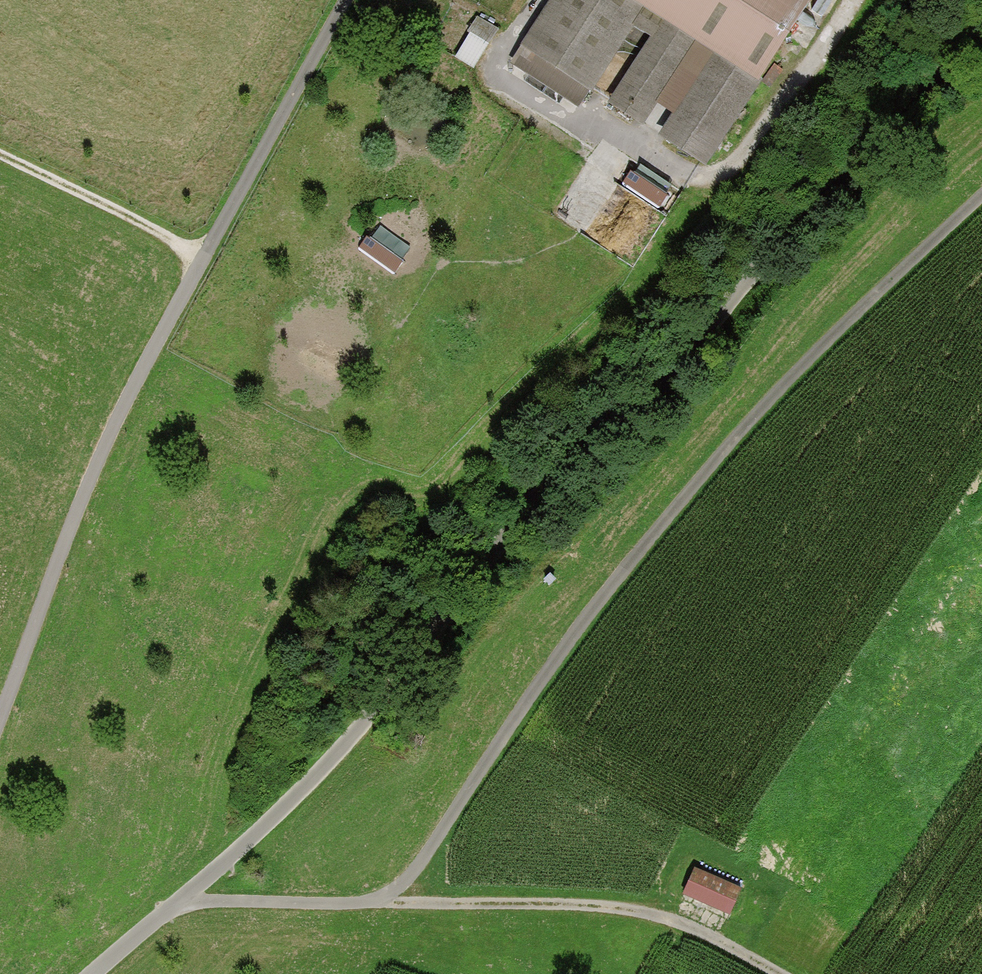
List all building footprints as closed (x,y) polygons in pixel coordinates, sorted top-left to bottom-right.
[(509,63),(578,107),(588,91),(592,94),(635,28),(651,38),(609,103),(644,125),(657,105),(671,114),(657,136),(705,167),(813,0),(549,0),(509,63)] [(695,868),(683,896),(729,916),(742,888),(695,868)]
